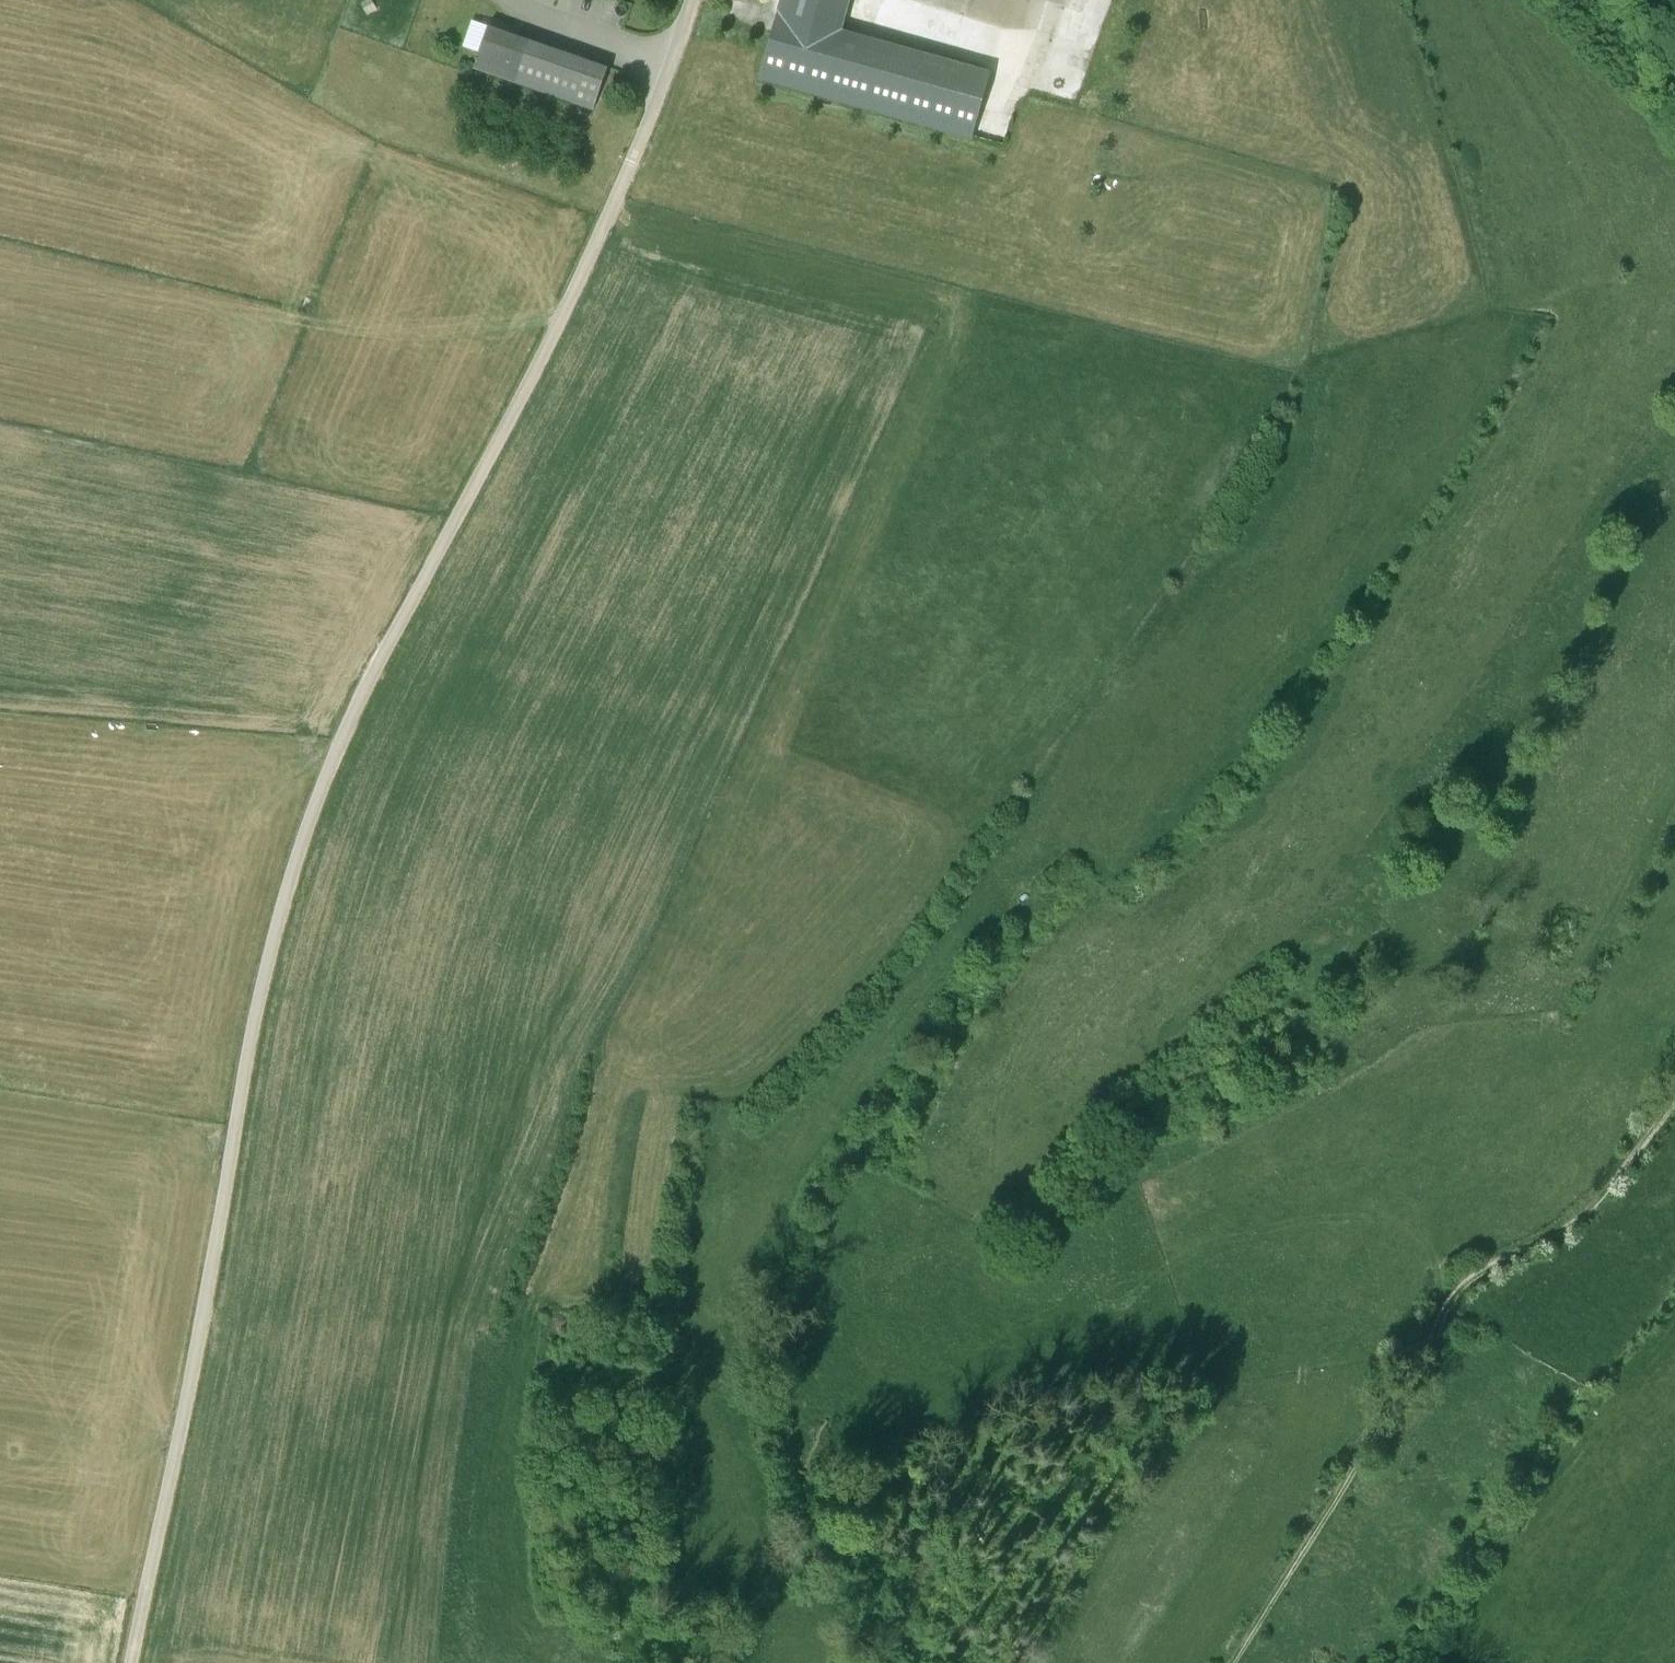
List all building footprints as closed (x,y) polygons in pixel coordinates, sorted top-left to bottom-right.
[(965,141),(980,96),(772,23),(756,69),(965,141)] [(593,110),(607,71),(608,67),(488,25),(473,68),(593,110)]
